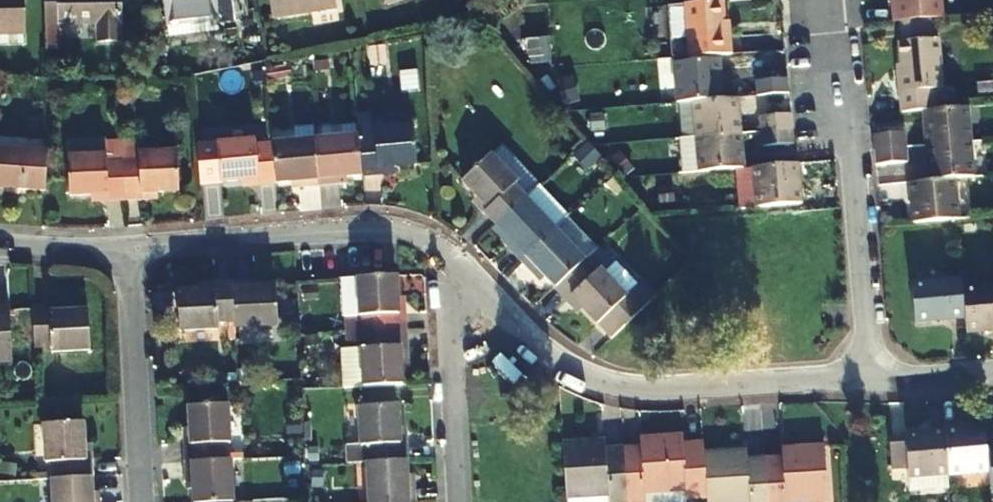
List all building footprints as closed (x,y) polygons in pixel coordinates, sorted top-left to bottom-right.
[(12,42),(12,23),(28,23),(28,0),(0,0),(0,43),(12,42)] [(64,46),(64,26),(97,26),(97,47),(122,46),(122,0),(49,0),(49,47),(64,46)] [(178,23),(181,38),(231,29),(229,20),(244,17),(241,0),(174,0),(178,23)] [(347,3),(346,0),(278,0),(282,18),(347,3)] [(729,53),(728,32),(723,33),(722,0),(710,0),(683,2),(686,55),(729,53)] [(942,16),(940,0),(894,0),(896,21),(942,16)] [(931,111),(943,110),(942,90),(938,90),(934,43),(930,43),(928,23),(900,26),(902,46),(896,46),(898,67),(900,94),(893,95),(895,114),(917,112),(931,111)] [(671,101),(686,100),(716,97),(713,58),(669,61),(671,101)] [(900,94),(898,67),(892,68),(893,95),(900,94)] [(751,77),(753,94),(784,91),(787,91),(785,74),(751,77)] [(716,97),(686,100),(690,134),(734,130),(732,96),(716,97)] [(931,111),(917,112),(921,151),(965,147),(961,109),(943,110),(931,111)] [(790,125),(788,110),(755,114),(757,129),(790,125)] [(376,173),(393,172),(415,170),(413,132),(375,134),(373,120),(356,121),(358,141),(361,180),(376,179),(376,173)] [(791,141),(790,125),(757,129),(758,144),(791,141)] [(694,175),(728,171),(738,171),(734,130),(690,134),(694,175)] [(874,155),(891,154),(890,138),(869,140),(871,155),(874,155)] [(67,159),(69,197),(89,196),(105,195),(105,202),(122,202),(120,161),(119,141),(65,142),(66,159),(67,159)] [(315,144),(318,188),(342,187),(342,181),(361,180),(358,141),(315,144)] [(201,185),(243,182),(259,181),(260,188),(274,187),(272,147),(255,148),(255,143),(197,147),(201,185)] [(588,143),(574,155),(584,167),(599,155),(588,143)] [(272,147),(274,187),(295,186),(295,190),(318,188),(315,144),(272,147)] [(921,151),(924,188),(950,185),(969,184),(965,147),(921,151)] [(871,155),(872,170),(893,168),(891,154),(874,155),(871,155)] [(122,202),(140,201),(139,192),(157,192),(177,191),(176,156),(139,157),(139,161),(120,161),(122,202)] [(0,158),(0,197),(43,200),(45,161),(0,158)] [(498,232),(527,203),(514,188),(518,185),(493,159),(464,186),(476,200),(490,214),(485,219),(498,232)] [(745,170),(749,209),(795,204),(792,165),(745,170)] [(749,209),(745,170),(738,171),(728,171),(731,210),(749,209)] [(950,185),(924,188),(903,190),(908,232),(953,228),(950,185)] [(139,192),(140,201),(157,201),(157,192),(139,192)] [(89,203),(105,202),(105,195),(89,196),(89,203)] [(490,214),(476,200),(471,204),(485,219),(490,214)] [(527,203),(498,232),(510,245),(507,248),(523,266),(556,234),(527,203)] [(586,265),(556,234),(523,266),(534,278),(537,275),(556,294),(586,265)] [(649,309),(635,294),(627,301),(601,273),(597,277),(586,265),(556,294),(566,305),(571,300),(585,315),(612,344),(649,309)] [(401,320),(401,305),(400,280),(361,283),(362,321),(368,321),(369,337),(409,335),(409,319),(401,320)] [(960,294),(959,282),(909,287),(912,327),(963,323),(960,294)] [(649,309),(659,300),(645,284),(635,294),(649,309)] [(231,289),(234,331),(274,328),(272,293),(253,294),(253,288),(231,289)] [(231,289),(213,290),(214,297),(197,298),(177,299),(179,338),(218,336),(218,332),(234,331),(231,289)] [(963,323),(964,338),(992,335),(992,290),(960,294),(963,323)] [(580,320),(585,315),(571,300),(566,305),(580,320)] [(67,312),(49,313),(49,322),(67,322),(67,312)] [(89,320),(67,322),(49,322),(49,313),(34,313),(36,352),(50,351),(50,358),(90,357),(89,320)] [(12,368),(9,316),(0,317),(0,369),(12,368)] [(409,335),(369,337),(354,337),(356,354),(348,355),(349,394),(404,392),(403,370),(403,353),(410,353),(409,335)] [(189,449),(181,450),(182,466),(224,464),(223,447),(229,446),(226,411),(187,413),(188,432),(189,449)] [(408,466),(407,449),(401,449),(400,432),(399,414),(361,415),(363,450),(370,449),(371,468),(408,466)] [(90,482),(89,468),(82,468),(81,447),(81,429),(49,430),(43,430),(44,469),(50,468),(52,484),(90,482)] [(180,432),(181,450),(189,449),(188,432),(180,432)] [(946,484),(988,481),(986,455),(984,436),(942,438),(946,484)] [(946,484),(942,438),(904,441),(904,449),(888,450),(890,480),(906,480),(906,487),(946,484)] [(643,500),(685,497),(685,501),(705,501),(702,458),(702,452),(681,453),(681,440),(645,443),(646,456),(638,457),(622,458),(624,501),(643,501),(643,500)] [(637,443),(638,457),(646,456),(645,443),(637,443)] [(596,459),(605,459),(604,446),(595,447),(596,459)] [(622,458),(605,459),(596,459),(595,447),(562,448),(566,501),(624,501),(622,458)] [(789,453),(790,467),(781,468),(764,469),(767,501),(824,501),(820,452),(789,453)] [(780,454),(781,468),(790,467),(789,453),(780,454)] [(764,469),(750,470),(743,471),(742,457),(702,458),(705,501),(767,501),(764,469)] [(182,466),(183,490),(189,489),(190,501),(227,501),(224,464),(182,466)] [(415,492),(409,493),(408,466),(371,468),(373,501),(416,501),(415,492)] [(98,499),(91,499),(90,482),(52,484),(52,501),(98,501),(98,499)]
